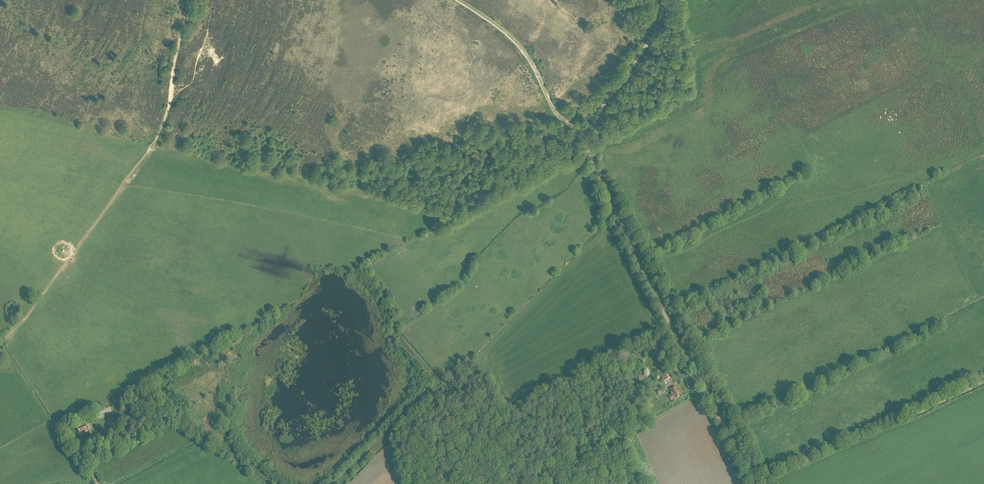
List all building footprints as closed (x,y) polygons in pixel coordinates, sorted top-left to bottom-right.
[(662,376),(661,377),(664,382),(670,378),(667,373),(666,374),(664,370),(660,373),(662,376)] [(679,394),(675,387),(670,390),(671,393),(670,393),(671,395),(668,397),(671,401),(675,399),(675,400),(679,397),(678,394),(679,394)] [(139,403),(143,410),(152,405),(148,398),(139,403)] [(88,431),(83,422),(75,426),(79,434),(82,433),(82,434),(88,431)]
